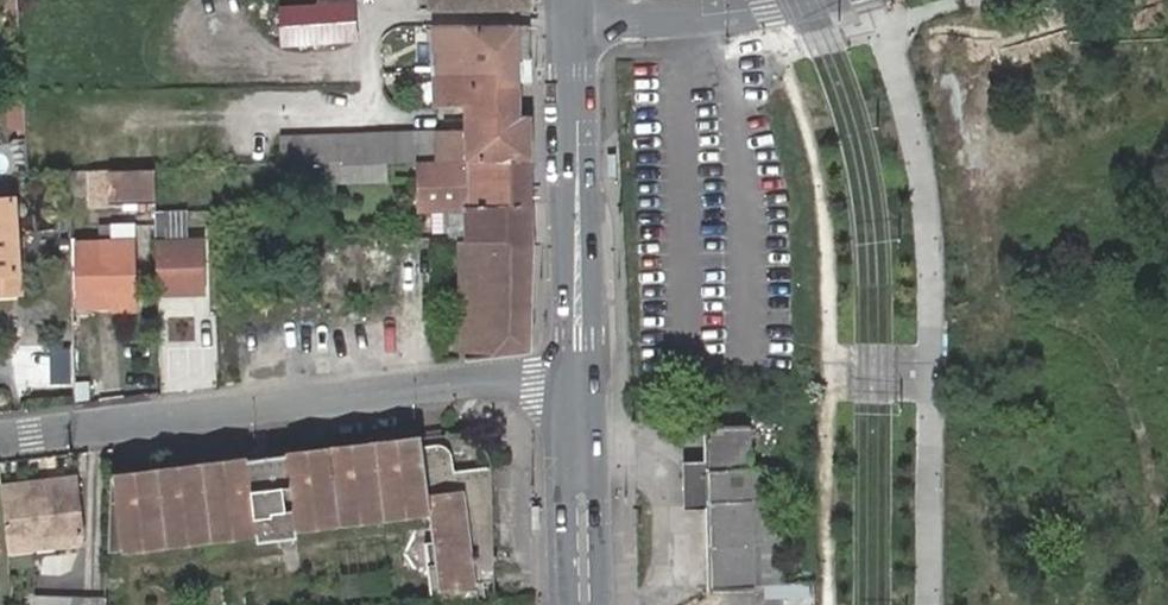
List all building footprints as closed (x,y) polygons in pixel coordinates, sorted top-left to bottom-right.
[(354,40),(351,0),(314,0),(315,8),(278,10),(281,46),(354,40)] [(527,0),(433,0),(433,10),(527,8),(527,0)] [(519,84),(518,23),(433,26),(435,74),(471,73),(471,85),(519,84)] [(520,117),(519,84),(471,85),(471,73),(435,74),(436,105),(465,104),(466,135),(274,141),(274,165),(416,161),(531,157),(529,117),(520,117)] [(532,241),(531,157),(416,161),(417,208),(449,207),(449,235),(462,236),(532,241)] [(153,197),(152,168),(109,169),(110,199),(153,197)] [(177,208),(154,209),(158,294),(201,293),(200,240),(178,240),(177,208)] [(15,211),(0,212),(0,305),(21,304),(15,211)] [(133,286),(132,216),(99,217),(100,234),(77,235),(79,297),(103,296),(103,287),(133,286)] [(529,333),(532,241),(462,236),(465,359),(520,353),(521,339),(529,333)] [(314,247),(316,293),(397,292),(397,261),(396,246),(314,247)] [(397,261),(397,292),(398,292),(415,291),(415,261),(397,261)] [(529,344),(529,333),(521,339),(520,353),(529,344)] [(706,511),(708,594),(751,594),(751,588),(763,588),(780,588),(777,472),(748,473),(747,430),(705,430),(705,467),(685,467),(685,511),(706,511)] [(106,554),(428,522),(431,544),(435,566),(438,593),(496,592),(492,468),(487,450),(468,435),(452,435),(438,437),(421,438),(109,476),(108,485),(106,554)] [(28,488),(4,491),(9,536),(33,534),(88,527),(82,479),(27,486),(28,488)] [(33,534),(9,536),(10,548),(35,545),(33,534)] [(424,544),(426,567),(435,566),(431,544),(424,544)] [(780,588),(763,588),(763,603),(808,603),(808,588),(780,588)] [(38,604),(99,604),(99,600),(38,596),(38,604)]
